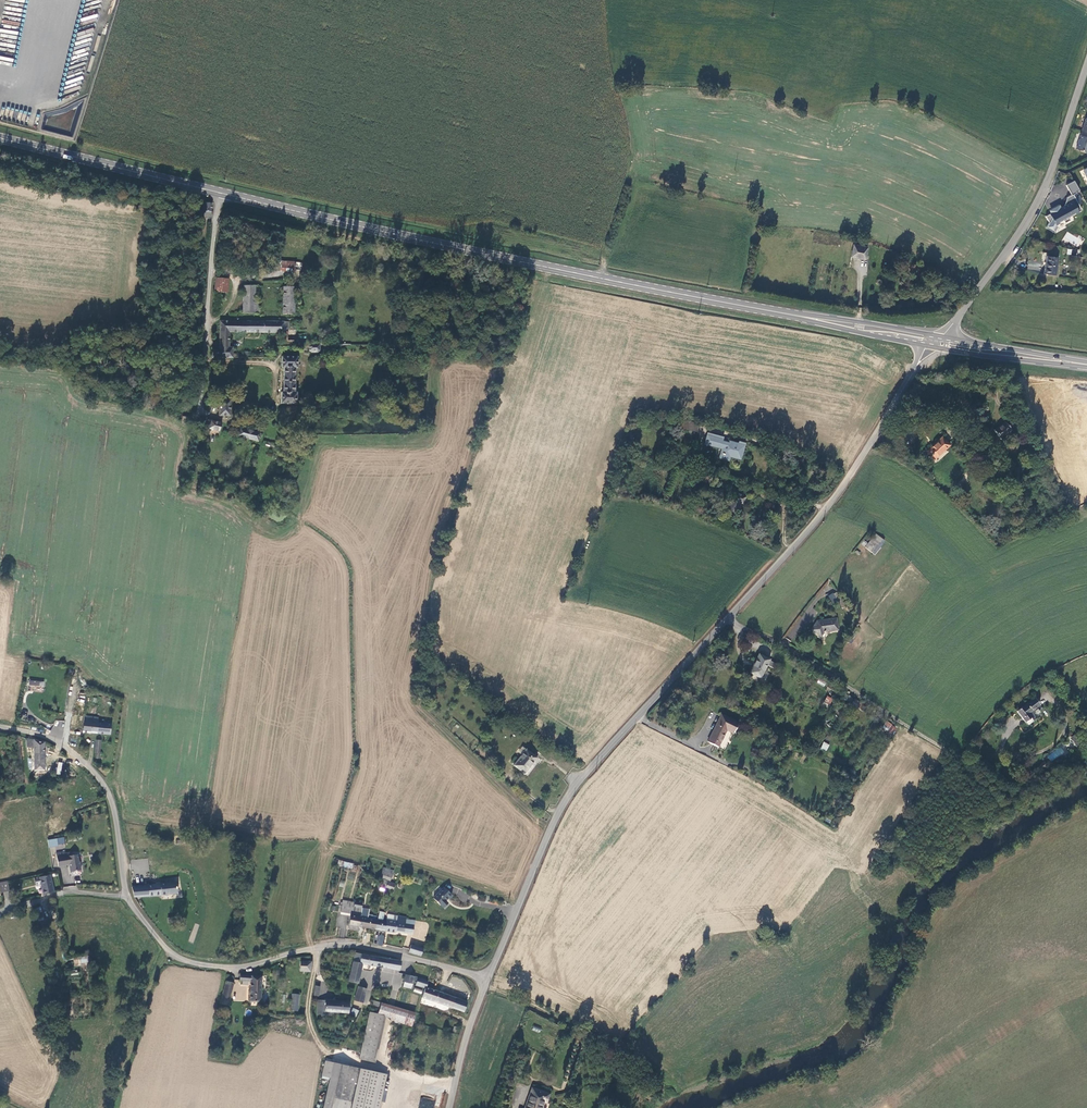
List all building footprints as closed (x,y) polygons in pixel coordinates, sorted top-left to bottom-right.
[(1080,135),(1076,148),(1086,152),(1086,151),(1086,137),(1080,135)] [(1080,189),(1074,180),(1066,184),(1072,194),(1067,196),(1064,205),(1060,207),(1059,205),(1051,209),(1052,212),(1045,215),(1049,222),(1046,227),(1054,232),(1057,226),(1056,223),(1063,219),(1065,222),(1070,219),(1069,216),(1082,209),(1080,204),(1082,203),(1077,191),(1080,189)] [(211,217),(212,207),(202,204),(201,212),(205,212),(204,217),(211,217)] [(851,254),(864,256),(866,245),(853,243),(851,254)] [(1047,262),(1045,273),(1055,275),(1058,257),(1046,255),(1045,262),(1047,262)] [(302,272),(302,263),(296,262),(296,261),(280,260),(280,271),(295,272),(295,271),(302,272)] [(228,293),(229,278),(215,277),(214,291),(228,293)] [(243,285),(242,313),(259,314),(259,305),(254,305),(255,286),(243,285)] [(294,314),(294,286),(282,286),(282,314),(294,314)] [(220,320),(219,350),(228,350),(229,332),(283,334),(283,346),(294,346),(294,331),(285,331),(285,329),(289,329),(289,322),(285,322),(285,321),(220,320)] [(302,350),(308,351),(311,353),(317,353),(320,351),(320,343),(308,343),(308,346),(302,346),(302,350)] [(280,391),(280,404),(296,404),(297,392),(294,392),(295,368),(297,368),(297,356),(281,356),(281,367),(283,367),(282,392),(280,391)] [(219,400),(218,416),(230,416),(230,401),(219,400)] [(191,418),(183,416),(182,424),(190,425),(191,418)] [(212,420),(210,427),(220,430),(222,423),(212,420)] [(1002,439),(1013,432),(1006,422),(995,430),(1002,439)] [(698,426),(681,423),(679,431),(696,435),(698,426)] [(991,431),(981,425),(977,433),(987,438),(991,431)] [(259,442),(262,433),(240,427),(237,436),(259,442)] [(718,461),(726,463),(727,459),(740,462),(744,445),(739,444),(739,446),(730,443),(729,445),(723,443),(723,440),(708,436),(705,446),(721,451),(718,461)] [(949,444),(942,436),(926,450),(934,458),(949,444)] [(746,498),(733,493),(725,511),(737,515),(741,505),(743,506),(746,498)] [(873,535),(867,543),(874,548),(880,541),(873,535)] [(838,600),(833,592),(828,596),(833,603),(838,600)] [(837,621),(818,623),(812,631),(821,638),(824,633),(838,632),(837,621)] [(770,660),(759,655),(749,674),(759,680),(770,660)] [(1044,678),(1038,683),(1041,686),(1047,682),(1044,678)] [(830,684),(827,688),(839,697),(842,693),(830,684)] [(851,700),(842,693),(839,697),(848,704),(851,700)] [(827,696),(824,702),(831,704),(833,698),(827,696)] [(1039,706),(1034,699),(1016,712),(1024,723),(1031,719),(1028,715),(1039,706)] [(84,714),(83,730),(110,733),(110,722),(97,721),(97,716),(84,714)] [(737,725),(720,716),(706,743),(716,748),(725,731),(731,735),(737,725)] [(888,721),(882,727),(891,735),(897,728),(888,721)] [(1076,733),(1070,738),(1077,747),(1083,741),(1076,733)] [(47,741),(27,737),(26,745),(34,747),(35,769),(46,769),(44,746),(46,746),(47,741)] [(820,749),(827,751),(829,744),(823,742),(820,749)] [(1051,762),(1064,752),(1060,747),(1047,757),(1051,762)] [(531,755),(525,750),(521,756),(513,766),(523,774),(534,760),(530,757),(531,755)] [(49,848),(56,847),(56,850),(65,848),(64,837),(47,839),(49,848)] [(57,857),(58,867),(69,865),(70,872),(81,870),(80,862),(79,862),(77,855),(72,856),(71,852),(65,853),(65,852),(56,853),(57,857)] [(352,869),(353,863),(339,860),(337,865),(352,869)] [(383,868),(379,878),(385,880),(389,882),(393,872),(383,868)] [(54,893),(49,875),(39,877),(40,885),(43,895),(54,893)] [(386,885),(385,887),(392,890),(394,884),(389,882),(385,880),(383,884),(386,885)] [(0,883),(0,890),(1,893),(9,891),(7,882),(0,883)] [(177,894),(176,883),(132,887),(134,896),(177,894)] [(451,896),(441,887),(431,899),(440,908),(445,902),(444,901),(446,898),(447,899),(451,896)] [(352,907),(353,902),(342,899),(338,910),(350,914),(352,907)] [(360,909),(352,907),(350,914),(346,929),(357,931),(357,927),(358,923),(359,917),(360,909)] [(376,920),(375,920),(373,929),(383,931),(384,921),(381,921),(383,913),(378,912),(377,917),(376,920)] [(404,917),(386,914),(384,921),(383,931),(394,933),(394,931),(411,934),(412,925),(403,923),(404,919),(404,917)] [(375,920),(367,919),(359,917),(358,923),(357,927),(373,929),(375,920)] [(419,954),(421,948),(409,945),(407,953),(419,956),(419,954)] [(354,954),(348,980),(357,982),(362,963),(398,970),(399,961),(354,954)] [(88,957),(74,957),(74,966),(81,966),(81,963),(88,963),(88,957)] [(310,961),(300,960),(299,971),(308,972),(310,961)] [(410,980),(411,976),(403,974),(400,986),(408,988),(410,980)] [(261,977),(239,976),(239,981),(250,982),(249,1002),(259,1003),(261,977)] [(426,981),(419,978),(416,977),(415,981),(414,985),(423,988),(426,981)] [(233,982),(225,980),(221,996),(229,998),(233,982)] [(355,1001),(363,1003),(367,989),(358,987),(355,1001)] [(461,1013),(465,1003),(423,988),(421,998),(461,1013)] [(292,994),(290,1010),(297,1011),(299,995),(292,994)] [(219,1004),(227,1006),(229,998),(221,996),(219,1004)] [(348,1013),(348,1002),(316,1001),(315,1016),(318,1016),(319,1012),(324,1012),(348,1013)] [(402,1022),(406,1009),(380,1002),(379,1006),(377,1015),(382,1016),(382,1015),(389,1017),(389,1019),(402,1022)] [(414,1011),(406,1009),(402,1022),(410,1025),(414,1011)] [(377,1015),(368,1013),(358,1060),(371,1062),(382,1016),(377,1015)] [(329,1080),(323,1107),(379,1107),(386,1075),(324,1062),(321,1078),(329,1080)] [(530,1088),(524,1107),(539,1107),(542,1101),(545,1102),(547,1094),(530,1088)] [(418,1107),(433,1107),(435,1100),(420,1097),(418,1107)]
